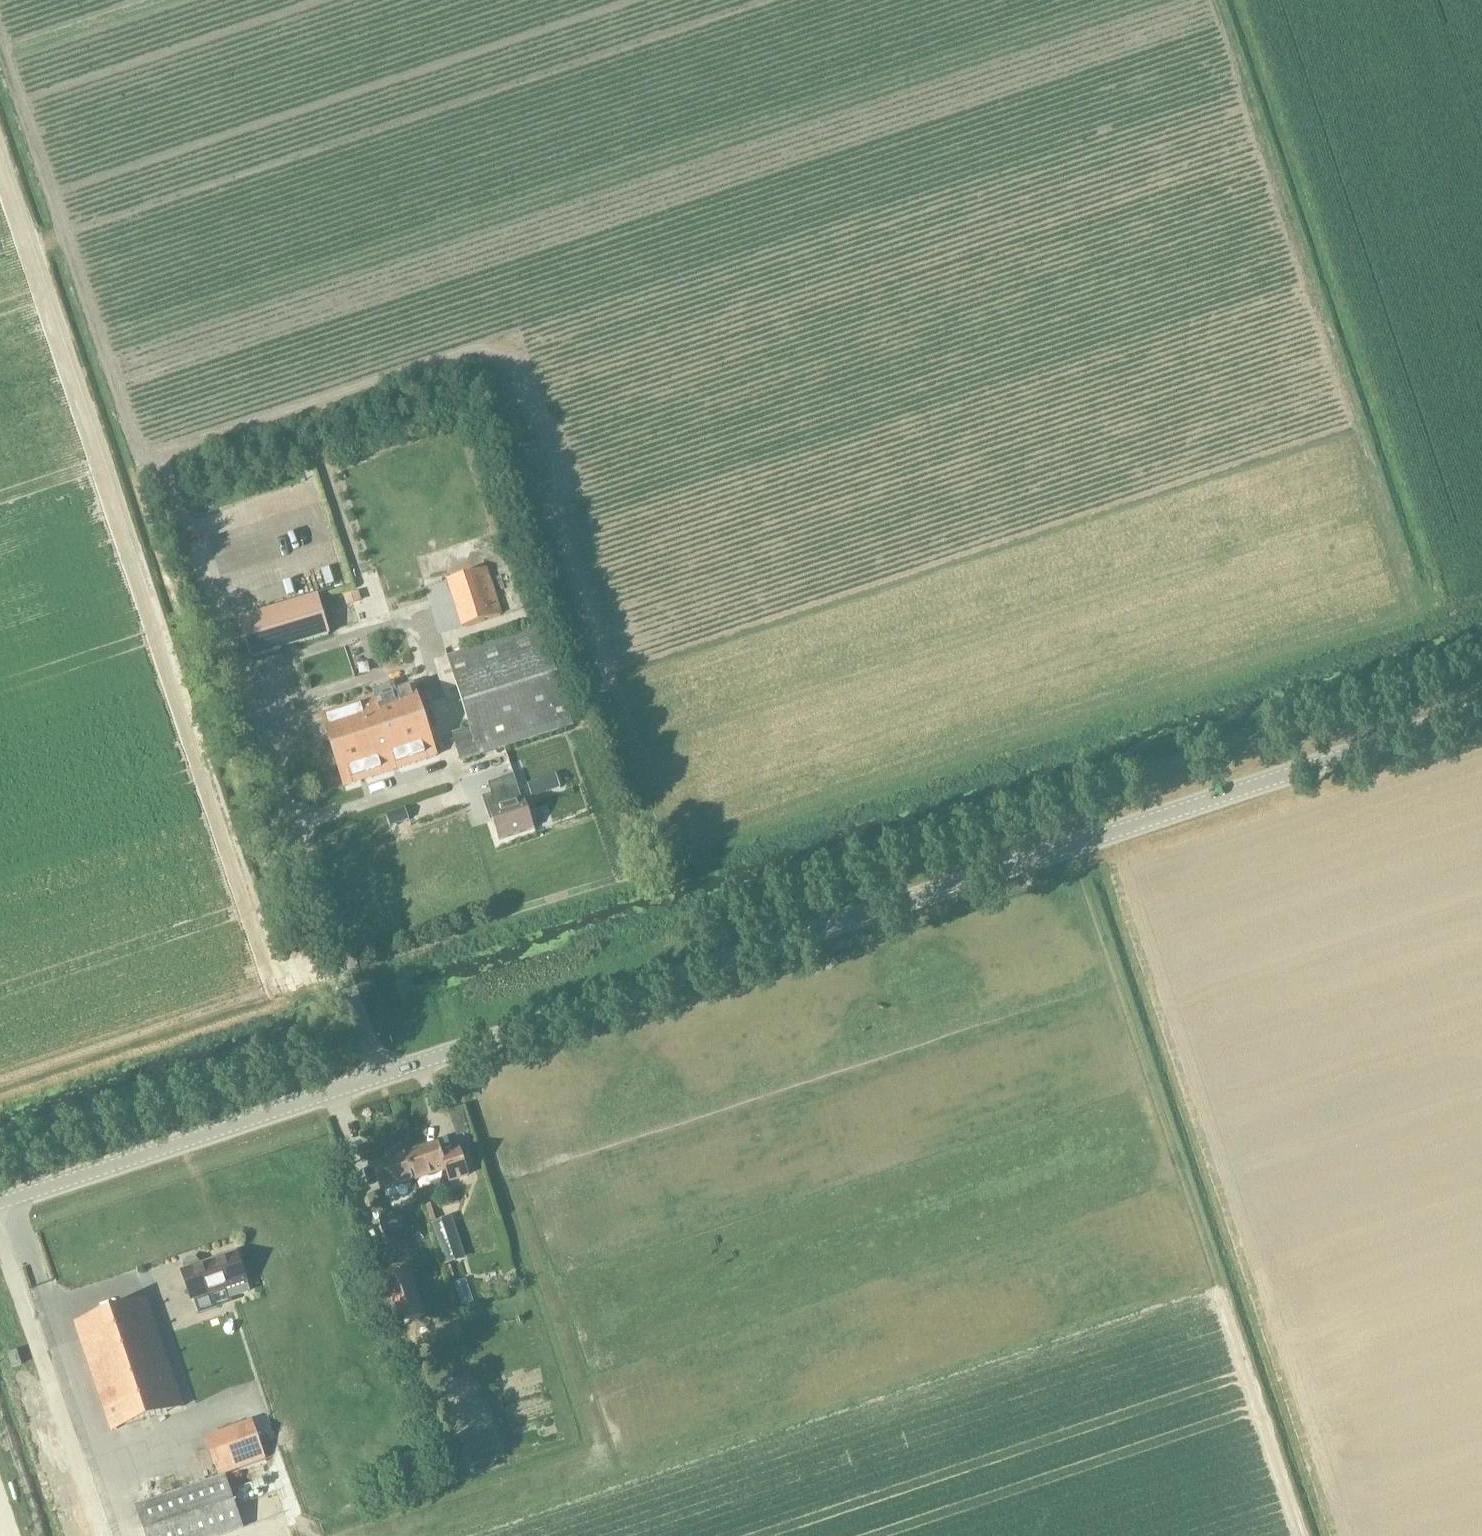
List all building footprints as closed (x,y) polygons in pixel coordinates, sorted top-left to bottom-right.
[(461,627),(501,614),(486,568),(446,580),(461,627)] [(249,658),(328,634),(316,595),(237,619),(249,658)] [(459,760),(572,724),(541,626),(446,656),(467,722),(454,726),(456,732),(451,734),(459,760)] [(344,787),(366,780),(435,757),(412,685),(320,715),(344,787)] [(489,810),(499,839),(534,827),(524,797),(521,798),(514,778),(492,785),(495,792),(482,796),(487,810),(489,810)] [(404,811),(386,813),(389,841),(407,839),(404,811)] [(371,1163),(415,1148),(412,1139),(386,1148),(385,1145),(366,1152),(371,1163)] [(438,1144),(405,1155),(413,1181),(445,1170),(449,1181),(467,1175),(459,1150),(442,1155),(438,1144)] [(380,1192),(413,1181),(405,1155),(372,1166),(380,1192)] [(376,1191),(366,1194),(375,1220),(378,1219),(382,1231),(401,1225),(397,1212),(384,1217),(376,1191)] [(450,1217),(434,1222),(444,1253),(460,1248),(450,1217)] [(244,1282),(246,1282),(236,1253),(198,1265),(197,1262),(194,1260),(190,1259),(187,1260),(184,1263),(184,1267),(185,1270),(181,1271),(191,1300),(226,1288),(229,1298),(247,1291),(244,1282)] [(406,1277),(382,1285),(395,1326),(419,1318),(406,1277)] [(111,1431),(182,1407),(145,1300),(74,1324),(111,1431)] [(11,1368),(21,1365),(17,1351),(7,1355),(11,1368)] [(218,1475),(264,1459),(251,1421),(205,1438),(218,1475)] [(224,1474),(134,1505),(144,1535),(221,1535),(243,1529),(224,1474)]
